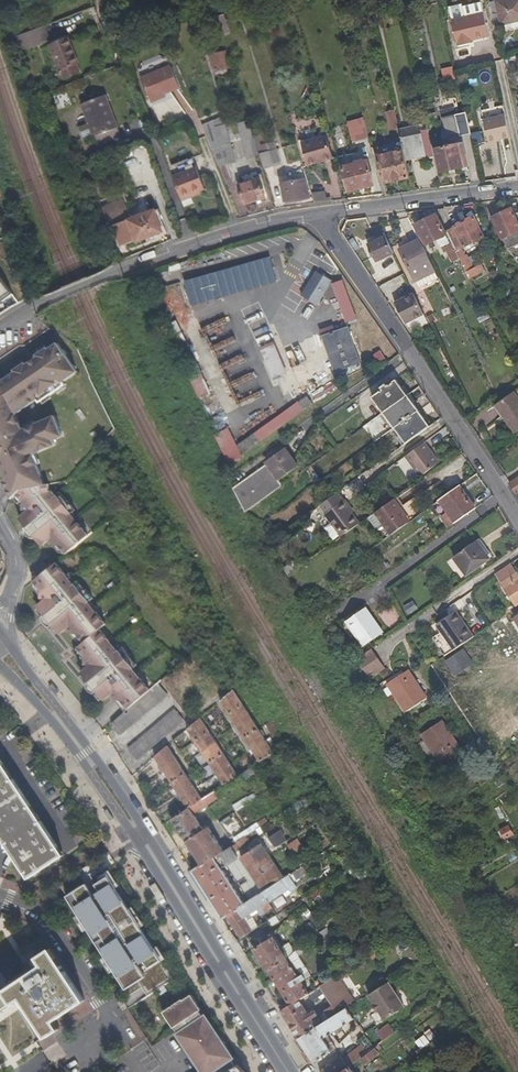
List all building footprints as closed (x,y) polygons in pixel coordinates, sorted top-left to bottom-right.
[(449,8),(452,22),(458,47),(469,45),(468,43),(490,38),(482,0),(449,8)] [(502,22),(517,18),(517,0),(497,0),(502,22)] [(49,28),(18,35),(21,49),(52,42),(49,28)] [(50,45),(60,71),(77,64),(73,53),(68,38),(50,45)] [(227,69),(222,52),(210,55),(216,72),(227,69)] [(81,72),(77,64),(60,71),(63,79),(81,72)] [(164,93),(179,87),(170,66),(140,77),(149,99),(164,93)] [(149,99),(151,102),(166,96),(164,93),(149,99)] [(106,97),(82,107),(95,139),(119,128),(106,97)] [(440,112),(442,118),(466,113),(463,97),(451,100),(453,109),(440,112)] [(432,104),(425,105),(424,101),(421,102),(426,122),(435,120),(432,104)] [(395,110),(387,111),(391,129),(399,127),(395,110)] [(466,113),(442,118),(446,136),(459,133),(460,137),(471,135),(466,113)] [(509,137),(505,116),(483,120),(487,142),(509,137)] [(363,119),(347,123),(352,142),(368,138),(363,119)] [(217,164),(234,157),(222,125),(205,132),(217,164)] [(429,134),(422,136),(421,134),(401,138),(404,151),(407,164),(427,159),(429,163),(435,162),(429,134)] [(257,146),(254,136),(241,140),(246,156),(259,152),(258,150),(257,146)] [(325,136),(302,143),(308,165),(332,157),(325,136)] [(468,167),(463,143),(436,149),(442,172),(468,167)] [(272,162),(268,147),(258,150),(259,152),(263,165),(272,162)] [(407,164),(404,151),(378,157),(385,184),(410,178),(408,168),(407,164)] [(407,164),(408,168),(429,163),(427,159),(407,164)] [(374,185),(367,160),(343,167),(350,191),(374,185)] [(285,166),(274,167),(275,179),(274,179),(274,183),(286,183),(285,166)] [(173,177),(181,200),(193,196),(192,193),(204,189),(196,168),(173,177)] [(302,201),(311,197),(302,169),(291,172),(294,182),(280,185),(286,203),(301,198),(302,201)] [(262,175),(238,183),(244,204),(269,195),(262,175)] [(314,203),(328,200),(326,191),(312,193),(314,203)] [(129,220),(123,208),(105,215),(109,227),(114,225),(123,246),(164,231),(158,216),(160,215),(158,208),(129,220)] [(503,238),(511,234),(515,245),(517,243),(517,220),(512,208),(493,218),(503,238)] [(446,232),(436,213),(415,224),(425,245),(447,234),(446,232)] [(487,270),(484,264),(475,268),(469,256),(468,257),(463,249),(485,236),(474,218),(446,232),(447,234),(452,244),(455,250),(459,258),(472,282),(477,279),(475,276),(487,270)] [(508,248),(515,245),(511,234),(503,238),(508,248)] [(386,237),(368,245),(376,261),(394,253),(386,237)] [(422,244),(410,249),(409,245),(399,250),(415,281),(435,271),(422,244)] [(446,247),(449,253),(455,250),(452,244),(446,247)] [(459,258),(455,250),(449,253),(453,262),(459,258)] [(194,304),(279,280),(272,256),(187,280),(194,304)] [(435,271),(415,281),(419,288),(438,278),(435,271)] [(317,273),(301,298),(316,307),(331,283),(317,273)] [(383,291),(404,280),(402,275),(381,286),(383,291)] [(2,299),(3,301),(14,293),(0,276),(0,300),(2,299)] [(344,281),(334,284),(346,322),(357,319),(348,292),(344,281)] [(396,304),(406,323),(424,315),(414,294),(396,304)] [(475,313),(480,323),(489,319),(485,309),(475,313)] [(223,319),(204,329),(216,352),(235,341),(223,319)] [(168,320),(156,325),(190,395),(201,390),(168,320)] [(320,336),(334,373),(361,363),(347,327),(320,336)] [(24,493),(33,504),(30,506),(33,511),(26,516),(48,546),(56,540),(59,544),(62,542),(72,555),(95,537),(85,524),(84,525),(77,516),(83,511),(76,502),(72,505),(65,496),(64,496),(60,492),(58,491),(59,485),(55,486),(38,458),(58,445),(55,441),(64,435),(53,417),(23,436),(9,422),(7,410),(26,391),(29,393),(50,372),(48,369),(60,357),(37,333),(29,341),(28,340),(19,348),(20,350),(10,360),(9,358),(0,367),(1,368),(0,370),(0,459),(4,457),(15,473),(9,477),(20,494),(24,493)] [(275,340),(261,346),(274,379),(288,373),(275,340)] [(379,351),(372,356),(381,368),(388,362),(379,351)] [(222,362),(240,406),(262,397),(244,353),(222,362)] [(382,389),(372,397),(383,412),(407,395),(396,379),(387,385),(386,383),(380,387),(382,389)] [(505,416),(517,432),(517,431),(517,398),(514,392),(496,406),(504,417),(505,416)] [(407,395),(383,412),(394,428),(418,411),(407,395)] [(215,462),(207,443),(194,448),(203,470),(207,467),(215,477),(310,406),(304,396),(215,462)] [(405,444),(430,427),(418,411),(394,428),(405,444)] [(382,414),(371,420),(377,431),(387,426),(382,414)] [(295,453),(297,456),(318,425),(289,445),(295,453)] [(424,443),(406,457),(420,477),(439,463),(424,443)] [(213,495),(238,520),(266,499),(263,494),(281,480),(269,463),(250,477),(252,479),(228,496),(223,488),(213,495)] [(510,483),(516,493),(517,491),(517,478),(510,483)] [(449,512),(442,517),(449,527),(476,508),(460,486),(440,500),(449,512)] [(344,500),(324,514),(341,537),(358,524),(347,508),(349,507),(344,500)] [(380,509),(362,522),(378,545),(395,533),(385,519),(386,518),(380,509)] [(465,575),(490,559),(476,541),(454,557),(465,575)] [(292,573),(299,566),(294,560),(286,567),(292,573)] [(40,567),(47,575),(54,569),(52,566),(48,561),(40,567)] [(119,698),(129,711),(151,694),(141,681),(140,682),(132,673),(135,671),(128,662),(132,659),(124,650),(118,654),(111,645),(113,644),(103,631),(109,626),(99,613),(98,614),(91,605),(97,600),(90,591),(86,594),(79,585),(77,587),(70,577),(71,576),(61,563),(58,566),(54,569),(47,575),(39,581),(49,594),(46,596),(49,600),(41,606),(63,634),(71,628),(74,633),(77,631),(87,643),(81,648),(88,657),(85,660),(91,668),(83,674),(105,702),(113,696),(116,700),(119,698)] [(496,574),(516,606),(517,604),(517,575),(511,564),(496,574)] [(415,600),(406,604),(410,613),(419,609),(415,600)] [(348,621),(365,645),(385,632),(368,608),(348,621)] [(450,616),(457,627),(459,625),(453,614),(450,616)] [(450,653),(469,640),(459,625),(457,627),(450,616),(433,627),(450,653)] [(374,677),(389,667),(375,646),(360,656),(374,677)] [(470,661),(464,652),(449,661),(456,670),(470,661)] [(409,671),(390,683),(408,712),(427,699),(409,671)] [(122,736),(171,698),(161,687),(151,694),(129,711),(126,714),(113,724),(122,736)] [(274,753),(233,691),(220,702),(260,762),(274,753)] [(116,700),(115,701),(126,714),(129,711),(119,698),(116,700)] [(137,762),(185,722),(176,711),(128,750),(137,762)] [(224,786),(237,777),(201,719),(188,730),(224,786)] [(422,734),(440,763),(460,751),(441,722),(422,734)] [(168,746),(155,757),(189,809),(202,800),(168,746)] [(5,843),(28,879),(63,855),(0,760),(0,836),(5,843)] [(244,780),(255,773),(252,767),(241,773),(244,780)] [(498,789),(495,784),(488,788),(491,793),(498,789)] [(202,866),(224,851),(209,827),(204,831),(194,816),(219,799),(215,792),(202,800),(189,809),(173,820),(202,866)] [(251,793),(233,805),(236,811),(255,799),(251,793)] [(290,808),(295,814),(307,803),(302,797),(290,808)] [(318,811),(311,815),(317,824),(323,820),(318,811)] [(237,842),(242,849),(262,836),(257,829),(237,842)] [(275,847),(287,840),(280,830),(269,837),(275,847)] [(305,849),(298,839),(288,845),(295,855),(302,851),(300,849),(302,847),(303,850),(305,849)] [(236,853),(242,849),(237,842),(231,846),(236,853)] [(262,888),(272,881),(283,874),(280,870),(277,872),(267,856),(269,854),(262,845),(242,858),(262,888)] [(226,863),(238,856),(236,853),(231,846),(224,851),(202,866),(192,872),(208,897),(223,920),(228,916),(245,905),(222,869),(228,866),(226,863)] [(312,859),(305,849),(303,850),(302,851),(295,855),(302,865),(312,859)] [(267,856),(277,872),(280,870),(269,854),(267,856)] [(99,877),(101,881),(108,877),(112,883),(116,881),(110,870),(99,877)] [(285,877),(283,874),(272,881),(274,884),(285,877)] [(263,893),(269,902),(290,888),(288,884),(294,880),(290,875),(263,893)] [(87,884),(67,896),(81,918),(89,931),(106,958),(116,974),(126,989),(146,977),(137,963),(139,961),(141,964),(145,962),(149,968),(161,961),(154,949),(140,927),(129,910),(112,883),(108,877),(101,881),(96,884),(102,894),(96,898),(87,884)] [(242,938),(252,932),(244,920),(243,918),(257,910),(261,916),(273,908),(269,902),(263,893),(245,905),(228,916),(242,938)] [(129,910),(140,927),(144,925),(132,908),(129,910)] [(269,921),(273,926),(280,922),(276,916),(269,921)] [(89,931),(81,918),(77,920),(85,933),(89,931)] [(255,930),(248,918),(244,920),(252,932),(255,930)] [(315,937),(321,933),(313,922),(307,926),(315,937)] [(315,937),(320,944),(326,940),(321,933),(315,937)] [(269,971),(288,959),(282,950),(274,937),(255,949),(269,971)] [(154,949),(161,961),(165,958),(158,946),(154,949)] [(286,947),(282,950),(288,959),(291,955),(286,947)] [(41,965),(54,956),(49,948),(36,956),(41,965)] [(19,1000),(29,1016),(73,987),(54,956),(0,991),(0,1012),(19,1000)] [(116,974),(106,958),(103,960),(113,977),(116,974)] [(288,959),(269,971),(288,1001),(291,1005),(299,1000),(309,993),(288,959)] [(351,996),(356,994),(346,973),(341,976),(351,996)] [(320,986),(324,992),(332,1005),(318,1015),(315,1010),(308,1014),(299,1000),(291,1005),(281,1012),(288,1022),(299,1039),(348,1007),(339,993),(346,988),(338,975),(320,986)] [(404,1007),(388,982),(368,995),(374,1003),(375,1003),(379,1009),(378,1010),(384,1019),(404,1007)] [(314,999),(324,992),(320,986),(318,987),(310,993),(314,999)] [(73,987),(29,1016),(38,1030),(83,1001),(73,987)] [(237,1065),(236,1066),(232,1059),(233,1058),(206,1016),(204,1017),(200,1011),(201,1010),(191,995),(183,1000),(182,999),(163,1012),(174,1028),(178,1034),(203,1071),(244,1071),(237,1065)] [(89,1000),(60,1016),(65,1026),(94,1011),(89,1000)] [(291,1005),(288,1001),(279,1008),(281,1012),(291,1005)] [(333,1040),(329,1042),(328,1040),(331,1037),(329,1034),(338,1029),(340,1032),(344,1029),(343,1026),(357,1017),(350,1006),(299,1039),(305,1049),(314,1063),(338,1047),(333,1040)] [(52,1021),(38,1030),(44,1039),(57,1030),(52,1021)] [(380,1044),(396,1031),(390,1024),(375,1037),(380,1044)] [(424,1035),(415,1041),(421,1049),(429,1042),(424,1035)] [(369,1052),(364,1046),(344,1061),(349,1068),(350,1067),(361,1058),(369,1052)] [(365,1063),(379,1053),(375,1047),(369,1052),(361,1058),(365,1063)] [(349,1068),(344,1061),(341,1057),(321,1071),(343,1071),(349,1068)] [(455,1064),(451,1059),(441,1068),(444,1071),(445,1071),(455,1064)]
